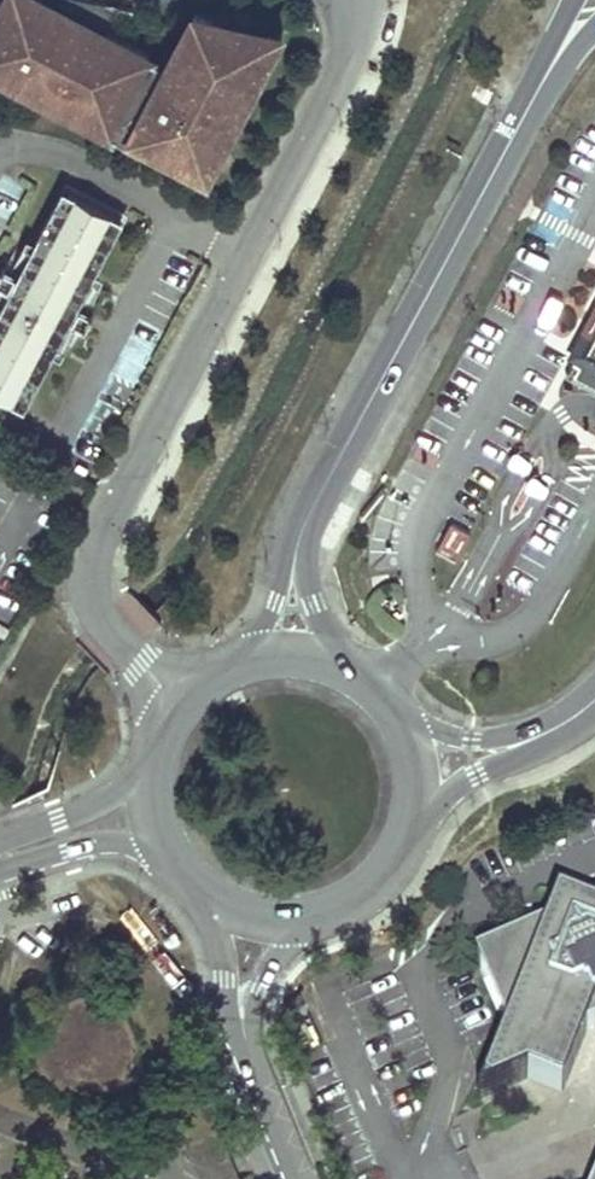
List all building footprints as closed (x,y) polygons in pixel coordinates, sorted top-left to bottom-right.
[(132,130),(168,149),(176,134),(217,156),(270,51),(283,29),(232,18),(227,29),(196,13),(170,63),(138,46),(108,31),(117,11),(108,2),(96,0),(7,0),(5,4),(0,2),(0,71),(132,130)] [(9,219),(27,193),(9,181),(0,194),(0,213),(9,219)] [(128,209),(76,181),(72,190),(123,218),(128,209)] [(72,190),(0,320),(0,391),(22,402),(123,218),(72,190)] [(567,381),(594,396),(594,311),(572,354),(579,358),(577,363),(573,361),(566,374),(569,376),(567,381)] [(18,410),(22,402),(0,391),(0,400),(18,410)] [(447,527),(434,552),(452,562),(466,536),(447,527)] [(485,1105),(532,1084),(564,1099),(591,1038),(594,1036),(594,919),(580,913),(585,922),(591,925),(586,934),(577,931),(574,938),(565,934),(567,931),(563,921),(555,940),(490,969),(492,974),(486,977),(515,1041),(485,1105)] [(585,922),(580,913),(563,921),(567,931),(565,934),(574,938),(577,931),(586,934),(591,925),(585,922)]
